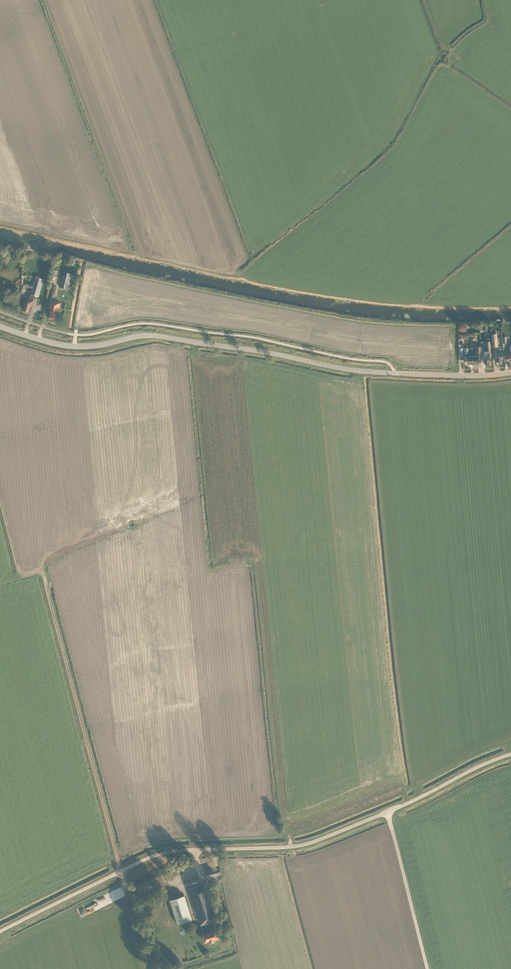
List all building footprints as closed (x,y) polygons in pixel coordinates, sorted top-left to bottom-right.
[(71,273),(63,271),(58,297),(66,298),(71,273)] [(38,275),(36,275),(35,277),(36,277),(29,298),(26,297),(24,303),(25,304),(23,309),(29,311),(30,305),(31,306),(35,294),(38,296),(44,279),(41,278),(41,276),(39,275),(39,276),(38,276),(38,275)] [(61,302),(51,300),(49,307),(51,308),(49,317),(55,319),(56,313),(58,314),(61,302)] [(492,355),(490,341),(485,341),(487,351),(485,351),(485,355),(483,355),(485,364),(489,363),(489,359),(491,359),(490,355),(492,355)] [(476,355),(473,355),(473,364),(479,364),(479,359),(479,352),(482,352),(482,348),(481,348),(481,346),(476,346),(476,355)] [(466,364),(473,364),(473,355),(469,355),(469,348),(464,348),(464,352),(466,352),(466,364)] [(221,875),(218,866),(205,870),(207,879),(221,875)] [(218,938),(215,930),(215,929),(211,930),(211,928),(210,929),(208,923),(219,920),(208,883),(188,889),(197,919),(198,919),(200,925),(201,925),(203,933),(206,942),(218,938)] [(192,919),(185,895),(170,900),(178,924),(192,919)]
